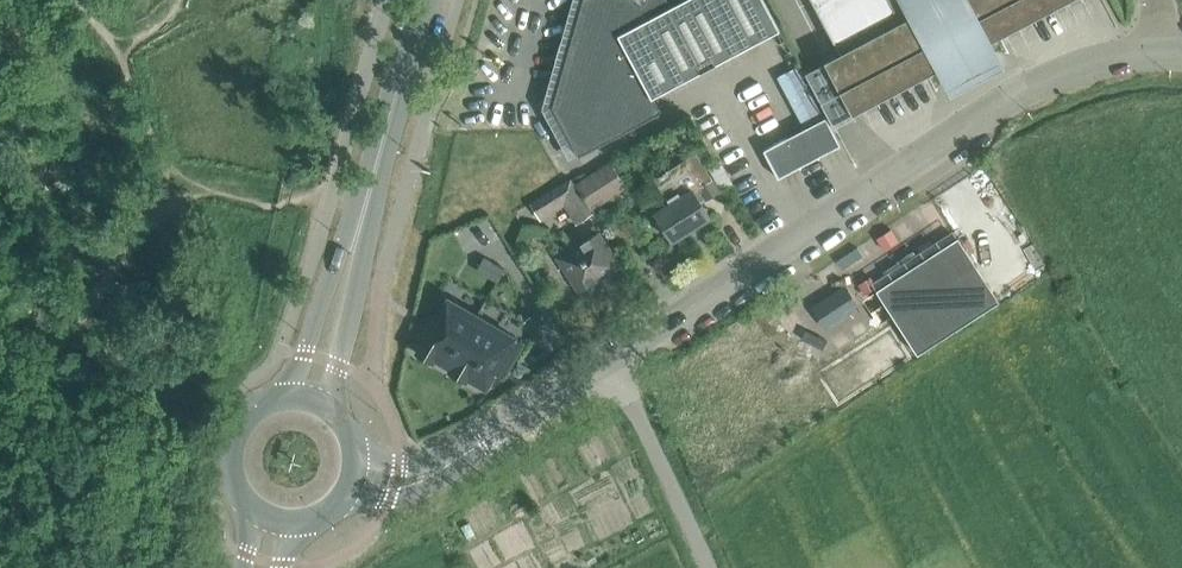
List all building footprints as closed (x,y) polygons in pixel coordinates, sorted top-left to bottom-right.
[(552,107),(578,156),(661,112),(653,96),(779,29),(764,0),(680,0),(670,5),(668,0),(582,0),(552,107)] [(851,113),(1065,0),(811,0),(839,53),(824,61),(851,113)] [(840,144),(826,116),(764,150),(779,178),(840,144)] [(671,200),(652,212),(658,221),(655,222),(663,235),(666,233),(671,241),(709,216),(692,189),(697,186),(705,199),(718,191),(694,153),(656,176),(671,200)] [(725,197),(737,191),(720,158),(708,164),(725,197)] [(609,160),(575,181),(592,207),(627,185),(609,160)] [(572,176),(531,202),(540,218),(563,203),(574,222),(593,210),(592,207),(575,181),(572,176)] [(623,221),(611,229),(621,245),(633,237),(623,221)] [(581,242),(580,240),(556,255),(579,291),(619,266),(597,232),(581,242)] [(873,290),(915,353),(996,300),(954,236),(873,290)] [(851,272),(869,263),(860,246),(842,255),(851,272)] [(483,257),(478,266),(497,277),(502,268),(483,257)] [(847,284),(813,303),(826,327),(861,308),(847,284)] [(433,356),(448,365),(476,315),(447,298),(435,319),(430,316),(420,332),(426,336),(417,352),(431,360),(433,356)] [(522,341),(476,315),(448,365),(452,367),(449,371),(464,379),(466,375),(485,386),(504,353),(512,358),(522,341)]
